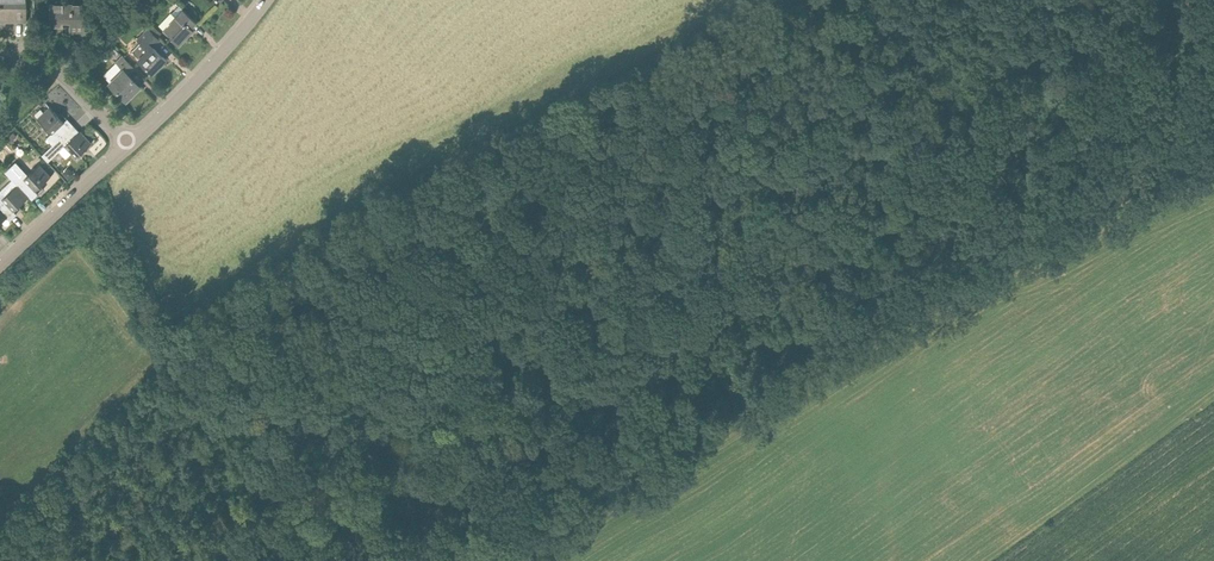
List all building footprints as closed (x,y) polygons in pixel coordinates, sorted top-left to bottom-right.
[(27,22),(26,0),(0,0),(0,18),(6,18),(6,22),(27,22)] [(79,16),(79,4),(49,4),(50,25),(63,25),(63,24),(71,24),(70,37),(89,37),(88,16),(79,16)] [(166,25),(167,25),(163,29),(170,36),(179,45),(188,36),(182,31),(194,18),(180,5),(172,13),(175,16),(166,25)] [(149,28),(149,29),(158,37),(161,33),(153,26),(149,29),(149,28)] [(158,37),(149,29),(138,40),(140,42),(131,52),(140,60),(152,73),(166,59),(153,46),(160,39),(157,37),(158,37)] [(122,69),(109,82),(126,99),(140,86),(129,75),(135,69),(123,56),(116,63),(122,69)] [(47,137),(53,144),(54,144),(73,125),(67,119),(64,122),(49,106),(39,117),(53,132),(47,137)] [(79,131),(73,125),(54,144),(53,144),(42,155),(48,161),(64,146),(75,158),(91,143),(80,130),(79,131)] [(10,143),(16,136),(13,133),(7,139),(10,143)] [(17,184),(28,197),(32,200),(32,199),(38,194),(35,190),(51,176),(39,163),(24,178),(19,173),(12,179),(17,184)] [(69,178),(74,174),(69,169),(64,173),(69,178)] [(7,217),(10,220),(11,220),(10,220),(16,214),(13,211),(28,197),(17,184),(2,198),(0,196),(0,209),(7,217)]
